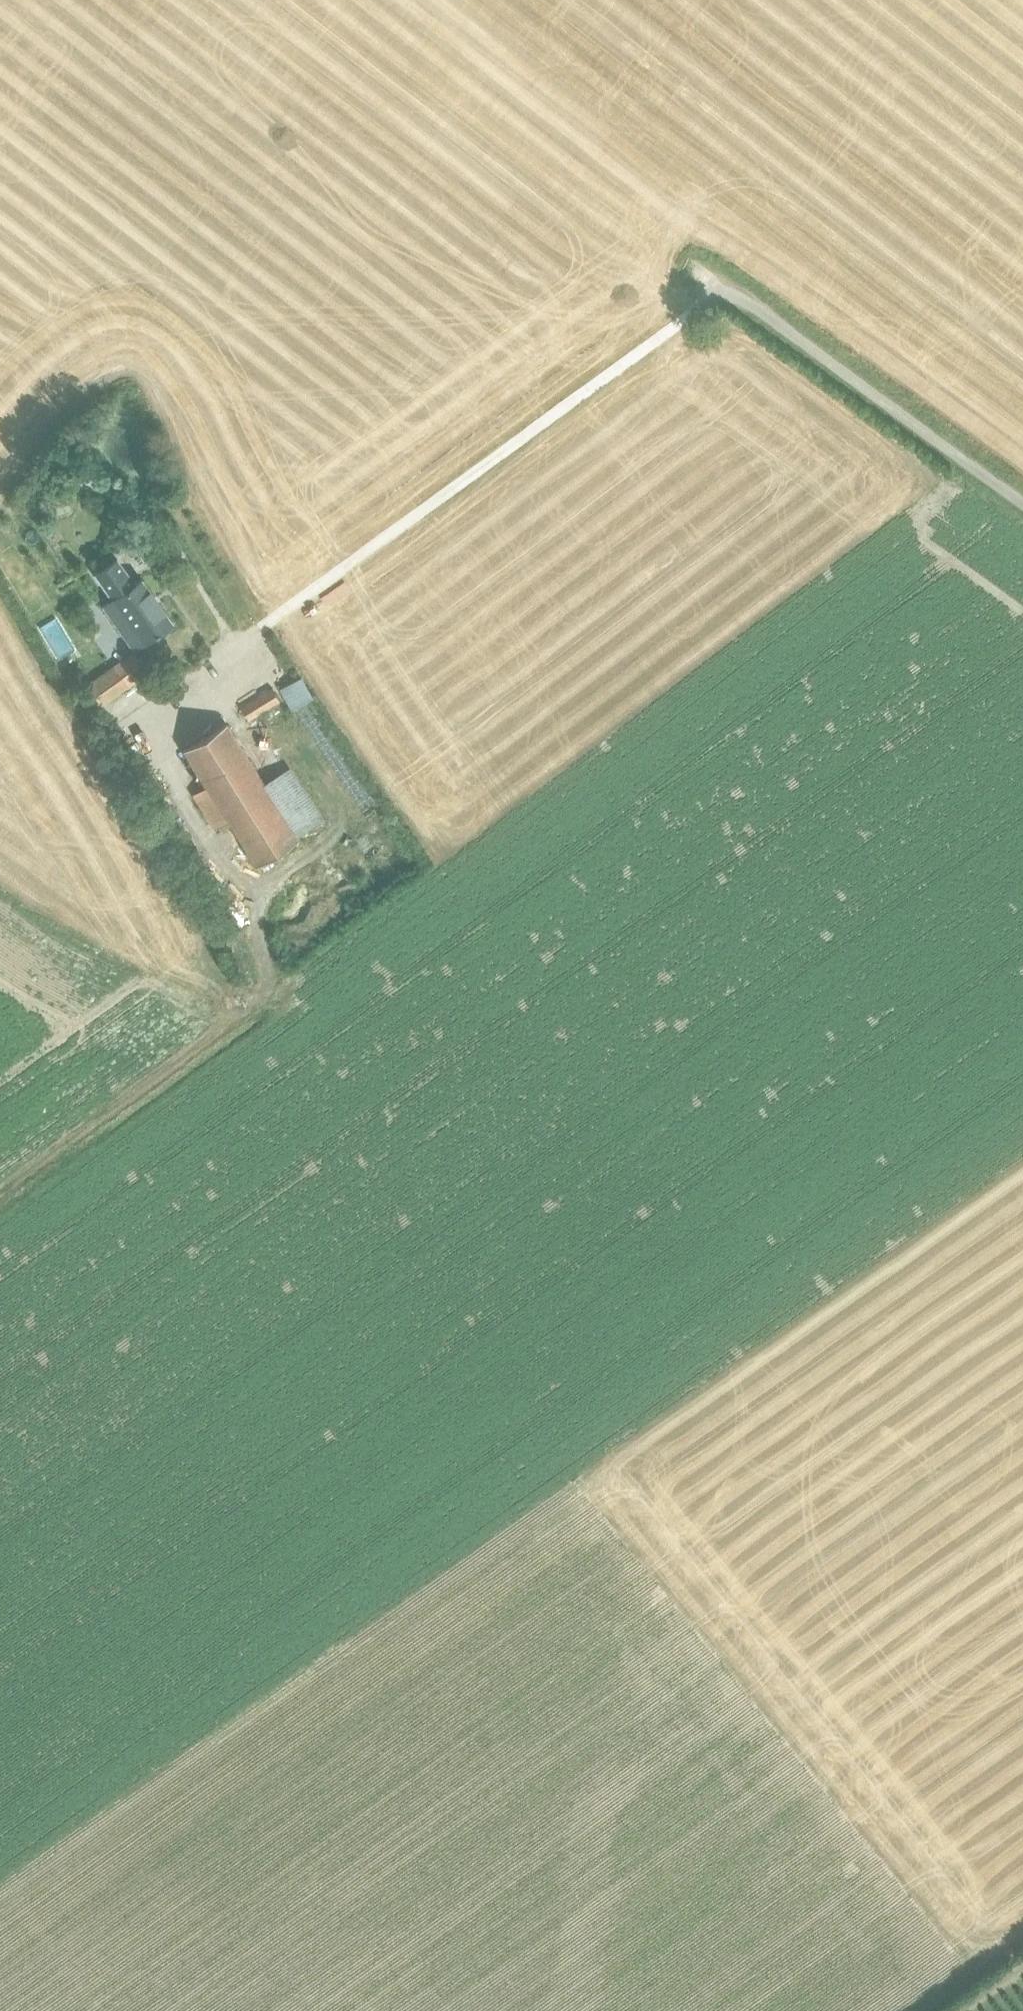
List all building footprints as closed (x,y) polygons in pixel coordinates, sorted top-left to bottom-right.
[(95,573),(113,599),(103,606),(134,649),(172,622),(142,578),(134,583),(117,558),(95,573)] [(62,662),(83,650),(63,612),(42,623),(62,662)] [(88,685),(101,703),(147,671),(134,652),(88,685)] [(279,687),(291,708),(312,696),(300,675),(279,687)] [(275,692),(174,756),(259,891),(360,827),(275,692)]
